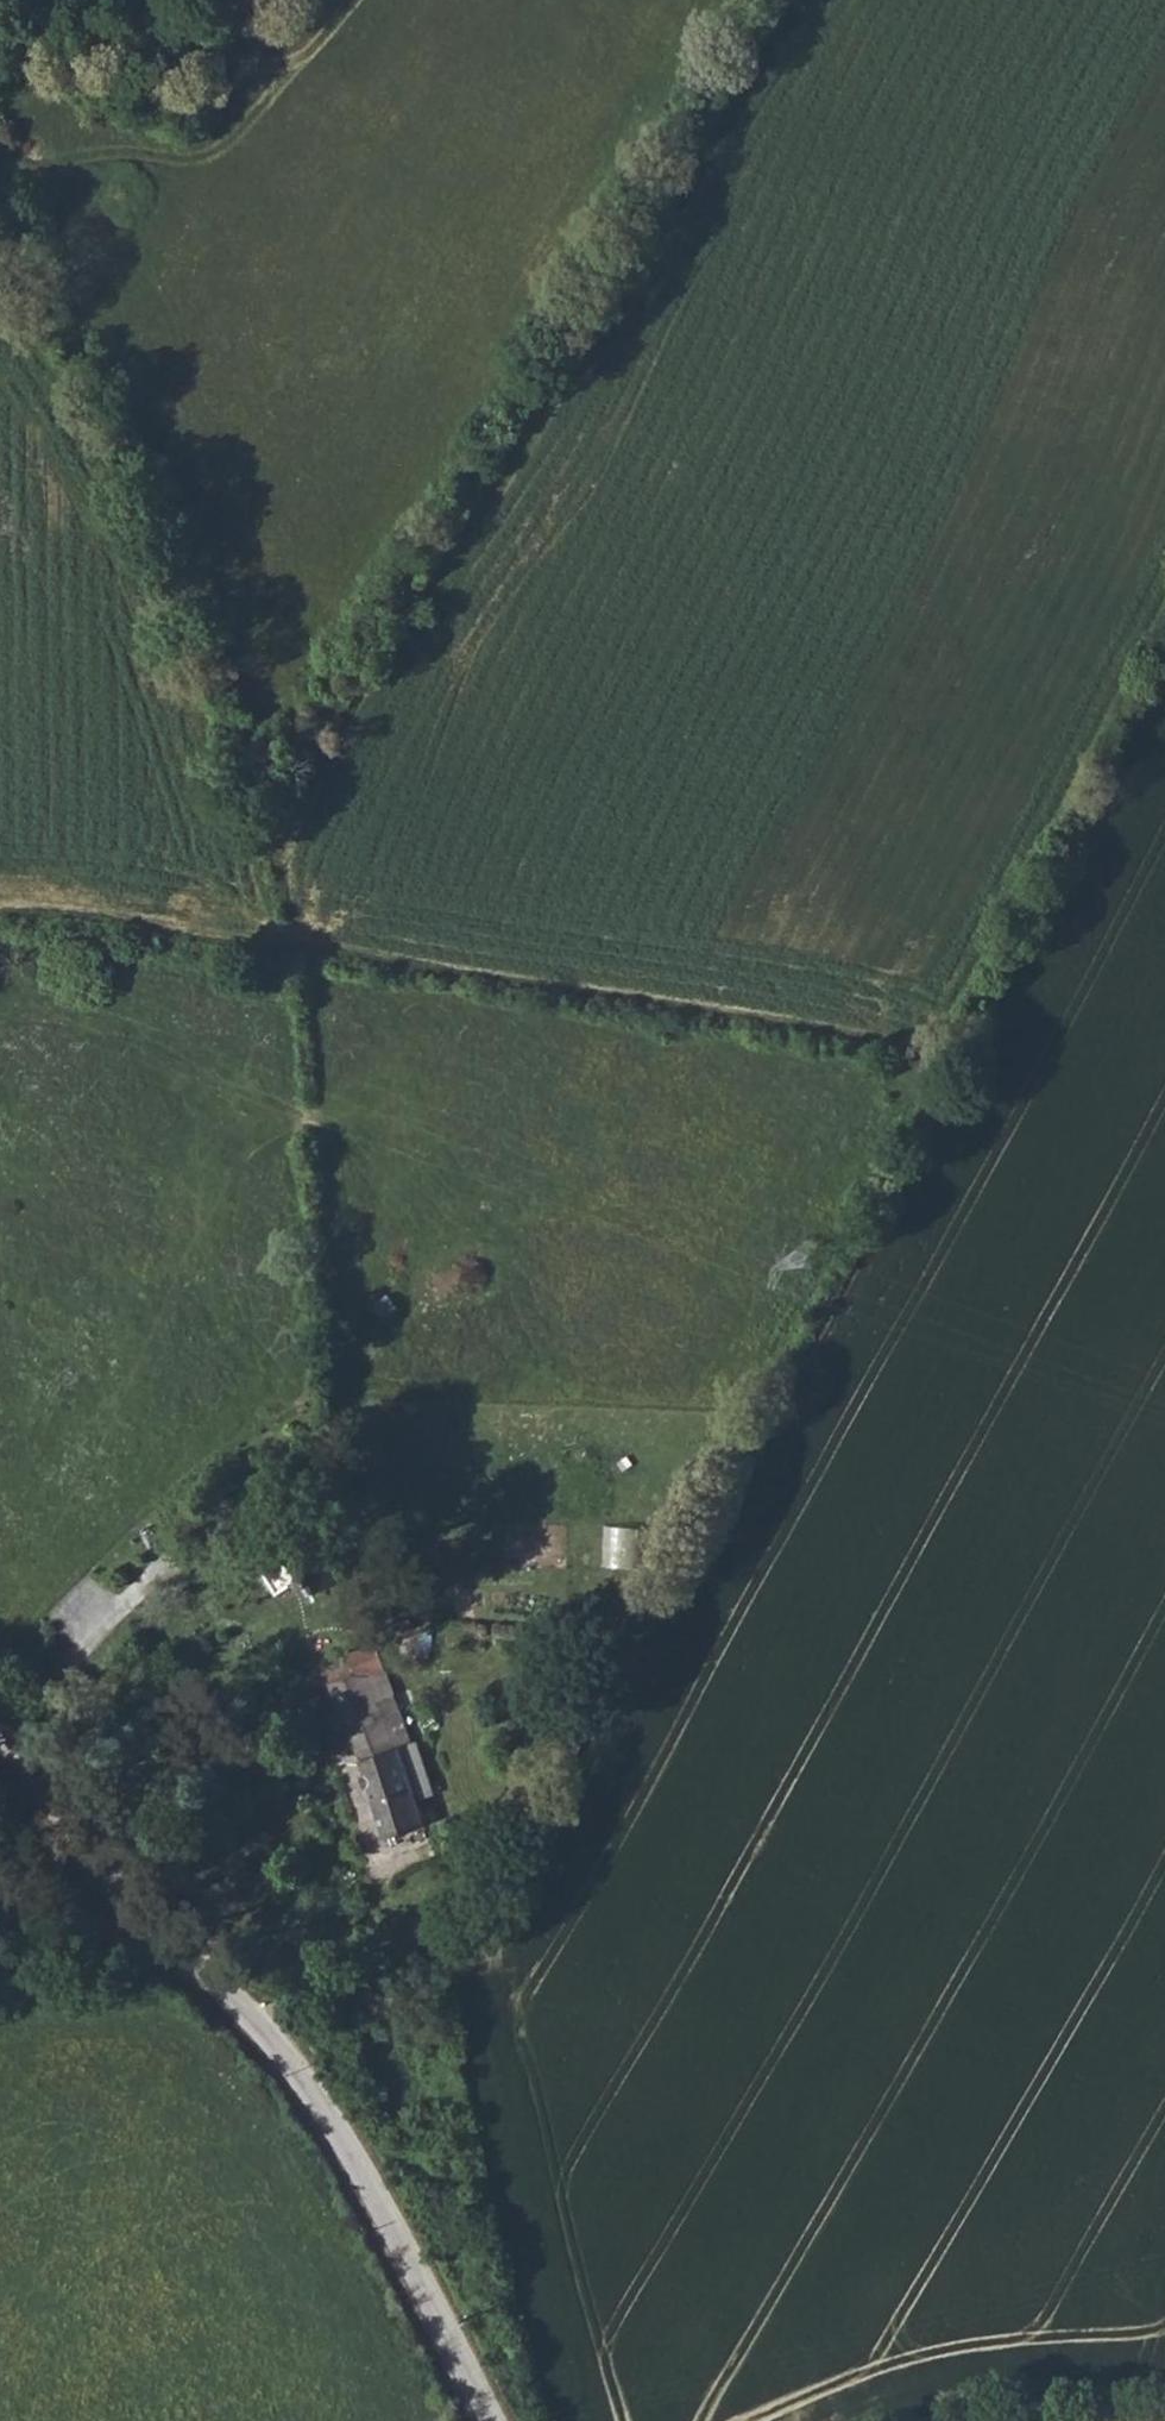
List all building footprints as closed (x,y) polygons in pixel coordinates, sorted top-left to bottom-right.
[(378,1667),(372,1650),(315,1673),(320,1690),(351,1678),(378,1667)] [(351,1678),(320,1690),(375,1846),(418,1828),(391,1751),(379,1755),(351,1678)]
